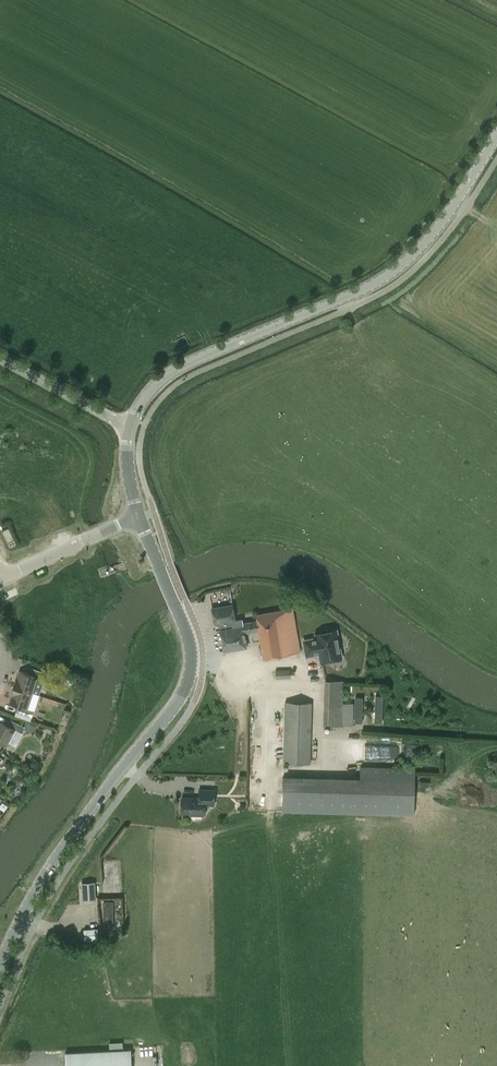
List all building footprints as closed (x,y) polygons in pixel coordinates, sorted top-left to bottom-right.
[(9,527),(2,531),(10,547),(17,544),(9,527)] [(255,614),(256,621),(242,623),(242,619),(235,620),(232,604),(212,608),(214,624),(220,623),(221,629),(220,629),(224,651),(247,647),(244,633),(258,630),(263,658),(300,652),(293,608),(255,614)] [(338,629),(314,633),(315,637),(302,639),(305,657),(318,655),(320,664),(344,659),(338,629)] [(17,677),(14,686),(32,692),(37,676),(45,679),(47,673),(31,667),(28,673),(20,671),(18,678),(17,677)] [(275,670),(275,678),(290,678),(289,670),(275,670)] [(353,703),(343,703),(343,681),(324,680),(323,725),(342,725),(353,725),(353,703)] [(34,711),(27,708),(32,692),(14,686),(11,695),(12,695),(9,702),(18,705),(16,711),(32,717),(34,711)] [(374,722),(382,722),(383,696),(376,696),(374,722)] [(362,723),(363,698),(355,697),(354,722),(362,723)] [(283,763),(310,763),(311,703),(285,702),(283,763)] [(15,729),(0,721),(0,742),(6,745),(15,729)] [(373,755),(397,759),(399,746),(375,743),(373,755)] [(414,815),(415,779),(415,768),(360,766),(360,777),(283,775),(282,811),(414,815)] [(214,805),(214,790),(199,789),(199,798),(181,797),(181,813),(205,814),(205,805),(214,805)] [(95,882),(82,883),(83,900),(96,899),(95,882)] [(112,902),(103,902),(104,929),(113,928),(112,902)] [(65,1052),(66,1065),(132,1065),(131,1049),(65,1052)]
